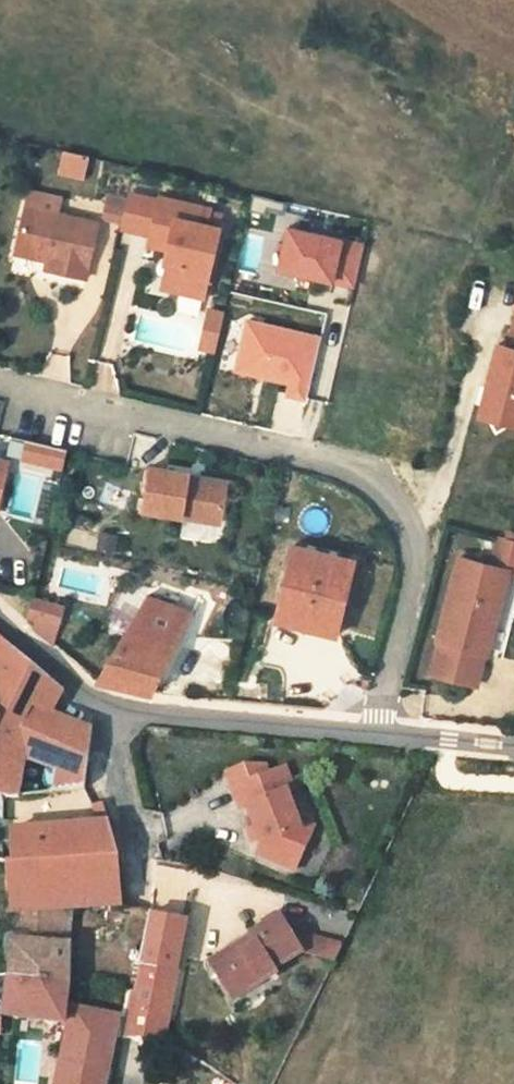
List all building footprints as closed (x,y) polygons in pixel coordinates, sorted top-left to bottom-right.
[(84,181),(88,156),(60,151),(55,176),(84,181)] [(26,206),(15,251),(48,259),(46,268),(85,278),(98,222),(58,214),(62,198),(30,190),(26,206)] [(212,210),(160,197),(148,244),(168,249),(167,263),(177,265),(171,289),(204,297),(221,228),(208,225),(212,210)] [(359,246),(289,230),(280,270),(351,286),(359,246)] [(167,263),(161,287),(171,289),(177,265),(167,263)] [(195,352),(214,357),(224,312),(206,308),(195,352)] [(317,340),(247,324),(237,371),(307,386),(317,340)] [(511,345),(501,342),(495,366),(501,368),(499,376),(493,374),(486,406),(488,406),(501,428),(513,420),(513,334),(511,345)] [(501,368),(495,366),(493,374),(499,376),(501,368)] [(24,440),(19,460),(61,470),(66,450),(24,440)] [(5,473),(8,461),(0,459),(0,472),(5,473)] [(143,510),(220,522),(227,483),(200,478),(199,483),(187,481),(189,473),(150,466),(143,510)] [(507,529),(499,560),(513,563),(513,531),(507,529)] [(295,545),(277,621),(341,636),(360,561),(295,545)] [(499,560),(471,552),(449,635),(451,636),(443,668),(482,678),(490,646),(492,646),(513,563),(499,560)] [(113,689),(154,699),(198,607),(148,589),(100,684),(113,689)] [(66,595),(37,593),(36,618),(42,617),(42,627),(66,628),(66,595)] [(33,806),(44,803),(46,788),(36,783),(43,766),(94,788),(103,741),(66,724),(71,699),(14,651),(0,677),(0,802),(33,806)] [(237,775),(242,790),(281,777),(279,771),(255,768),(237,775)] [(295,773),(281,777),(242,790),(249,813),(257,811),(270,849),(266,861),(304,875),(318,840),(308,837),(297,798),(303,795),(295,773)] [(100,800),(94,788),(76,793),(82,814),(35,827),(33,806),(0,802),(0,858),(4,870),(7,879),(19,878),(24,995),(17,1033),(77,1035),(77,1020),(78,998),(79,923),(127,909),(133,858),(109,798),(100,800)] [(159,922),(152,971),(188,978),(195,931),(173,926),(159,922)] [(270,954),(256,964),(251,957),(231,971),(239,985),(233,990),(248,1012),(291,982),(289,979),(316,960),(302,942),(290,924),(277,932),(262,943),(265,947),(270,954)] [(316,960),(341,967),(348,951),(302,942),(316,960)] [(256,964),(270,954),(265,947),(251,957),(256,964)] [(149,994),(185,1002),(188,978),(152,971),(149,994)] [(223,976),(233,990),(239,985),(231,971),(223,976)] [(77,1035),(83,1036),(73,1083),(115,1083),(128,1021),(77,1020),(77,1035)]
